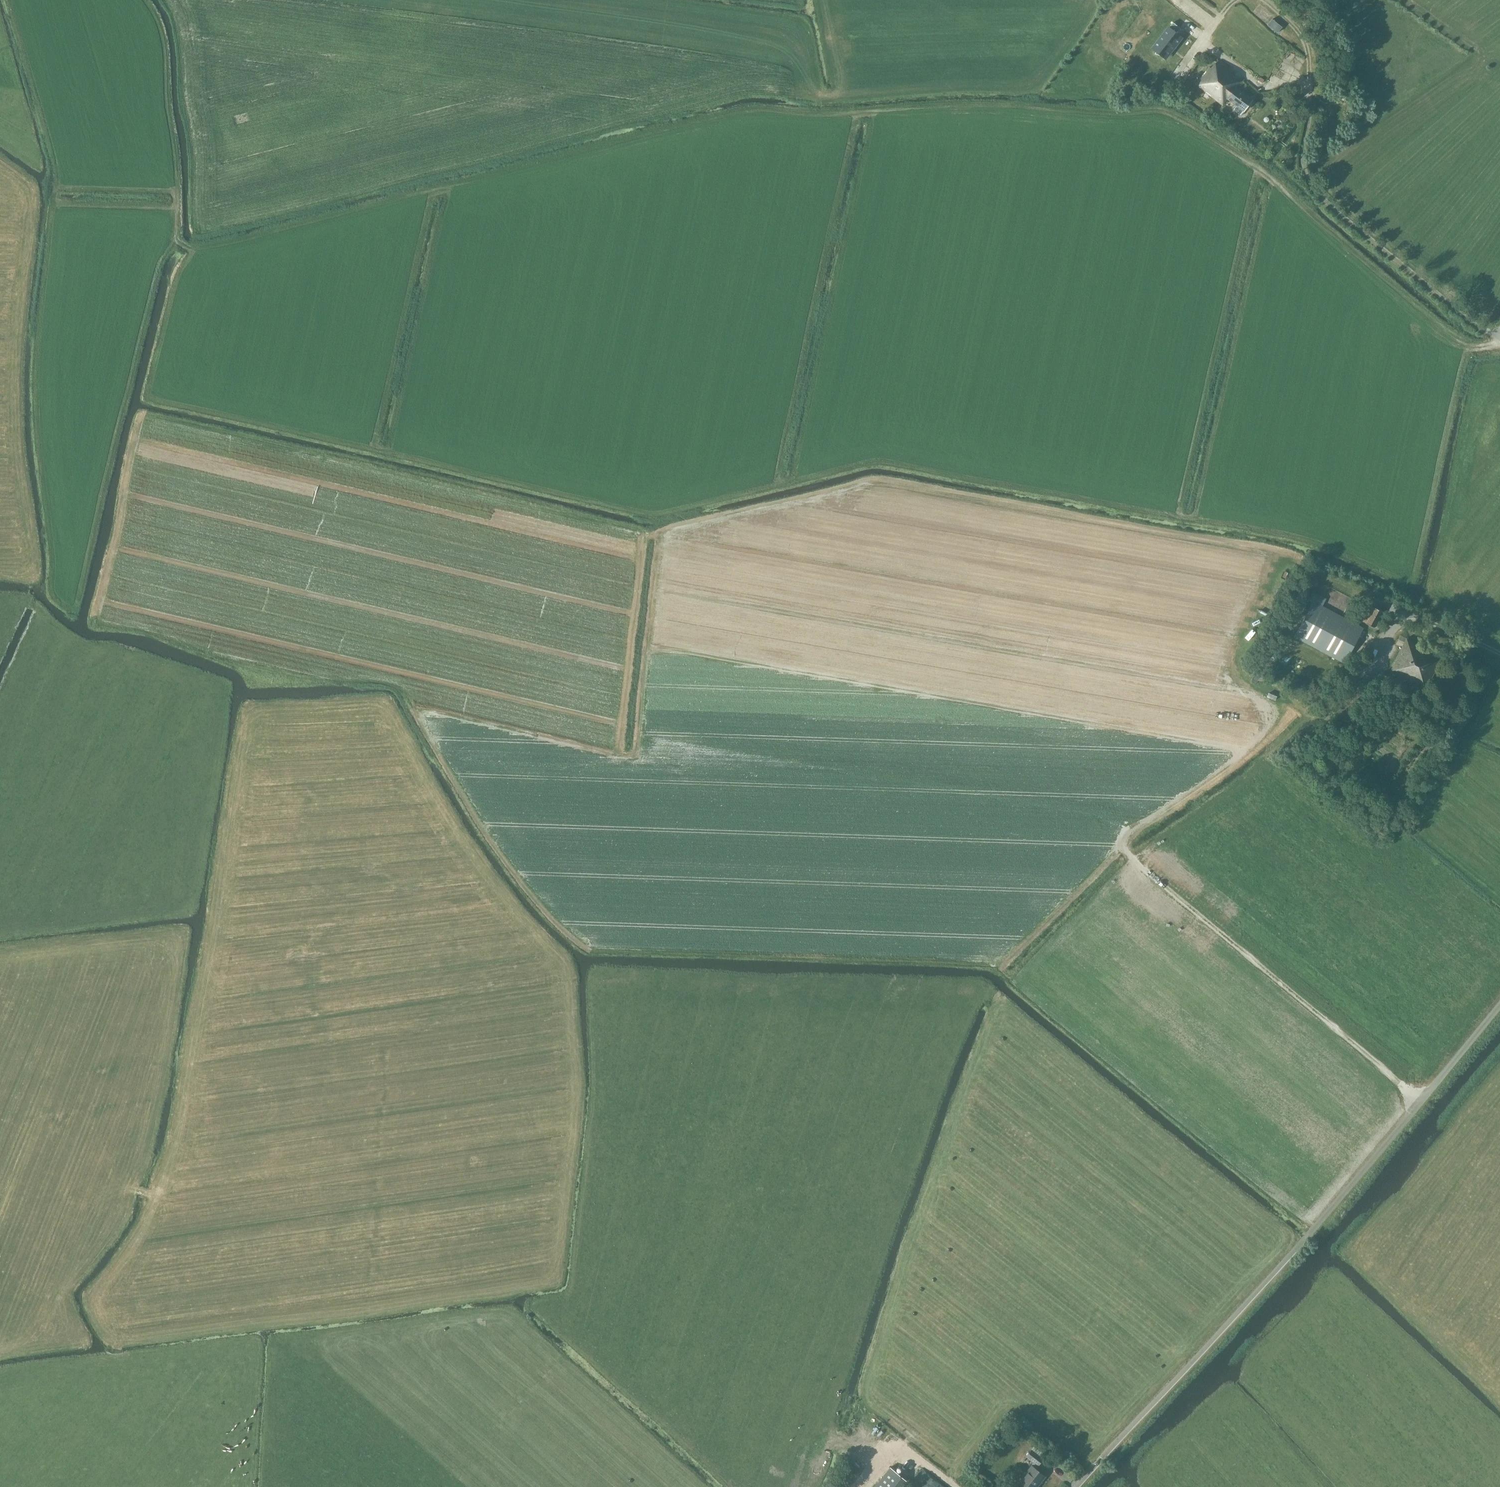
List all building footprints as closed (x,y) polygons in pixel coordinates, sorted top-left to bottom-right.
[(1168,29),(1153,48),(1166,58),(1181,39),(1176,35),(1181,29),(1173,22),(1168,29)] [(1226,98),(1236,105),(1233,109),(1241,115),(1252,100),(1235,87),(1241,81),(1217,62),(1215,63),(1214,62),(1200,78),(1196,84),(1223,105),(1226,98)] [(1295,637),(1345,663),(1363,628),(1314,601),(1295,637)] [(1362,622),(1374,627),(1382,612),(1369,606),(1362,622)] [(1391,673),(1425,691),(1443,657),(1408,638),(1394,663),(1396,664),(1391,673)] [(1020,1486),(1037,1486),(1045,1476),(1036,1469),(1044,1458),(1031,1450),(1026,1456),(1034,1463),(1017,1485),(1020,1486)] [(875,1486),(901,1486),(907,1480),(891,1467),(875,1486)]
